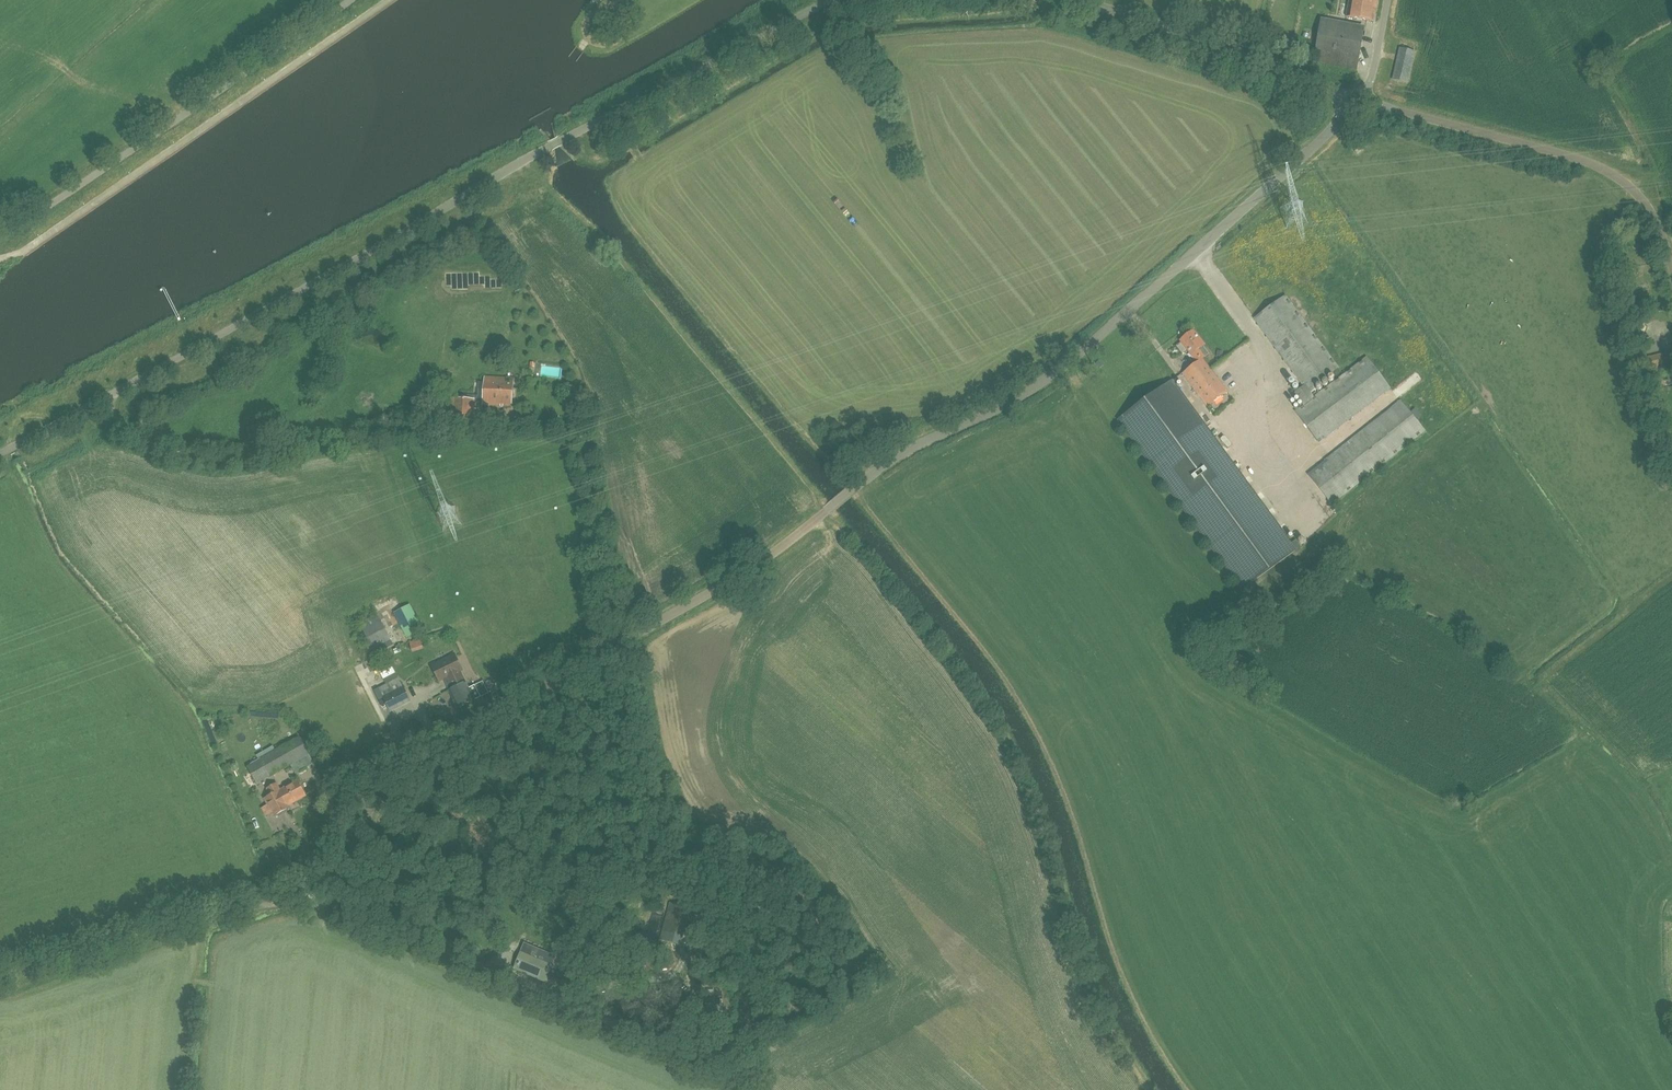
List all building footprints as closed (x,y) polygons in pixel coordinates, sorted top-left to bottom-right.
[(1374,22),(1378,0),(1349,0),(1346,17),(1374,22)] [(1319,27),(1313,61),(1356,69),(1363,35),(1319,27)] [(1412,83),(1421,51),(1405,46),(1395,77),(1412,83)] [(1645,289),(1643,284),(1635,287),(1637,292),(1645,289)] [(1315,388),(1312,386),(1338,367),(1286,294),(1255,318),(1304,385),(1295,392),(1304,405),(1315,397),(1310,391),(1315,388)] [(1652,305),(1659,304),(1657,295),(1650,296),(1652,305)] [(1194,330),(1180,340),(1197,361),(1209,353),(1203,345),(1204,344),(1194,330)] [(1642,359),(1646,372),(1671,365),(1671,351),(1642,359)] [(1227,391),(1202,358),(1182,373),(1190,383),(1208,406),(1227,391)] [(1304,405),(1295,411),(1318,442),(1390,389),(1367,358),(1315,397),(1304,405)] [(484,377),(483,404),(512,406),(513,378),(484,377)] [(1172,380),(1118,419),(1242,590),(1296,551),(1172,380)] [(475,408),(475,399),(452,398),(451,419),(475,420),(476,408),(475,408)] [(1400,400),(1307,474),(1332,505),(1425,431),(1400,400)] [(423,629),(410,604),(394,612),(407,638),(423,629)] [(370,643),(373,650),(391,640),(388,634),(387,635),(377,614),(360,623),(371,643),(370,643)] [(446,684),(449,691),(451,690),(452,690),(466,683),(466,682),(461,671),(462,671),(454,654),(453,655),(454,656),(435,665),(434,664),(432,666),(440,682),(446,679),(448,683),(446,684)] [(399,680),(379,691),(382,697),(403,687),(399,680)] [(458,709),(488,693),(483,681),(469,688),(466,683),(452,690),(451,690),(449,691),(458,709)] [(403,686),(383,697),(390,711),(410,701),(403,686)] [(256,755),(258,760),(247,766),(257,784),(291,765),(296,774),(311,766),(315,763),(309,754),(310,754),(299,737),(276,750),(273,746),(256,755)] [(298,780),(281,789),(277,782),(266,788),(270,796),(265,798),(275,815),(289,807),(288,805),(306,795),(298,780)] [(690,908),(670,903),(661,930),(683,936),(690,908)] [(544,980),(550,964),(523,952),(516,969),(544,980)] [(706,1008),(719,1008),(719,997),(706,997),(706,1008)]
